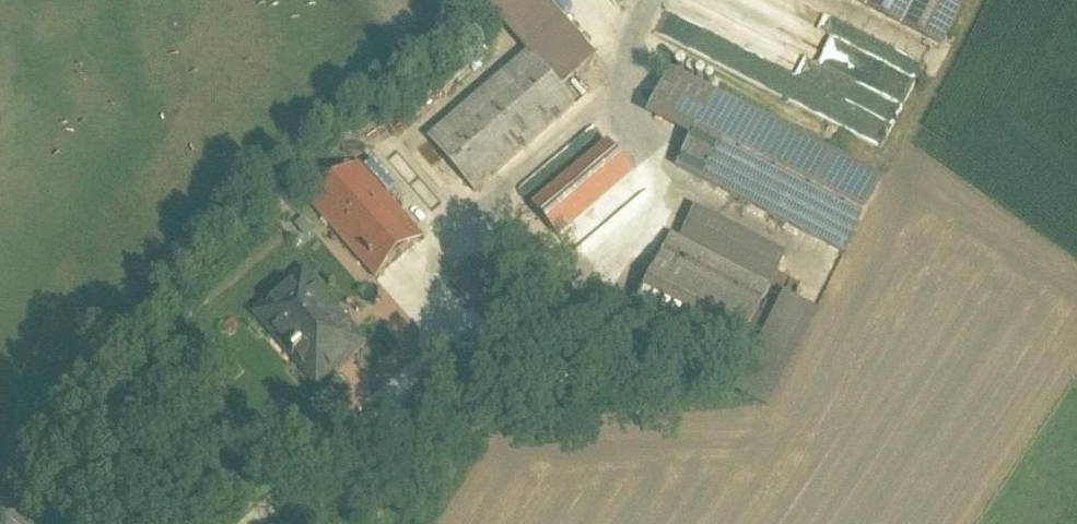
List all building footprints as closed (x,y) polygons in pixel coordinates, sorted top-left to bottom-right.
[(546,0),(486,0),(532,54),(562,88),(597,58),(546,0)] [(941,44),(963,0),(854,0),(941,44)] [(532,54),(431,142),(475,193),(577,105),(562,88),(532,54)] [(716,95),(674,73),(655,110),(698,132),(716,95)] [(884,180),(717,95),(716,95),(698,132),(679,169),(847,254),(884,180)] [(608,142),(609,138),(608,134),(605,131),(602,129),(598,128),(594,129),(591,132),(589,135),(588,139),(589,142),(591,146),(595,148),(599,148),(603,147),(606,145),(608,142)] [(610,145),(534,209),(558,237),(634,173),(610,145)] [(570,150),(568,154),(569,158),(571,161),(575,164),(578,164),(582,164),(586,162),(588,159),(589,155),(588,151),(585,148),(581,146),(577,146),(573,147),(570,150)] [(423,238),(359,165),(312,205),(376,278),(423,238)] [(544,195),(544,191),(544,187),(541,184),(538,182),(534,182),(530,182),(527,185),(525,188),(524,192),(525,195),(527,199),(531,201),(535,201),(538,201),(542,198),(544,195)] [(786,256),(697,211),(681,240),(772,286),(786,256)] [(681,240),(673,236),(638,305),(737,353),(772,286),(681,240)] [(364,344),(304,275),(258,315),(293,355),(290,358),(292,361),(295,358),(318,384),(364,344)] [(638,305),(634,303),(633,304),(613,294),(603,315),(726,377),(737,353),(638,305)] [(787,295),(738,392),(768,407),(817,310),(787,295)]
